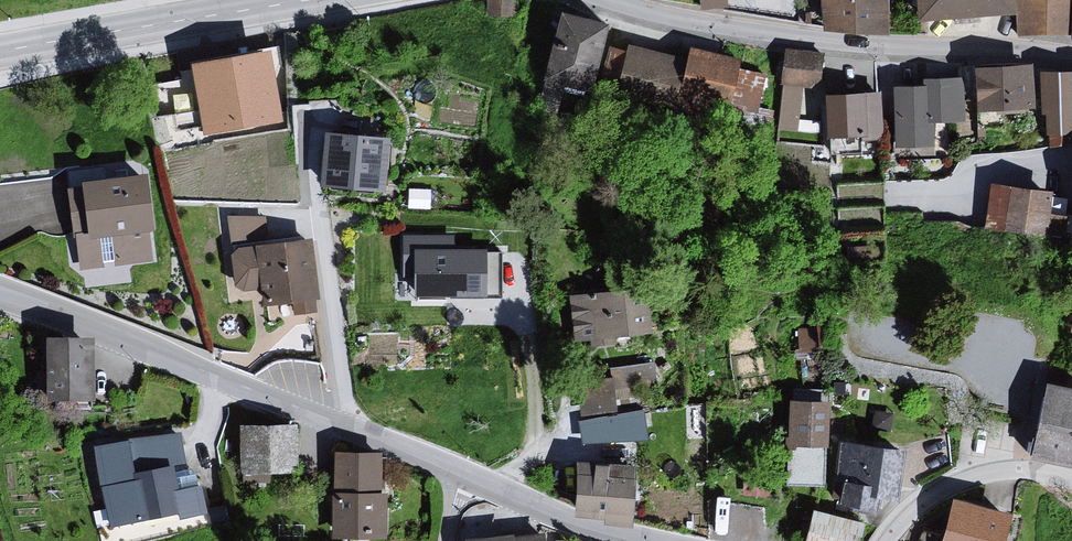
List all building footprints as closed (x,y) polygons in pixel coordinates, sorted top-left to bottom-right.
[(649,1),(724,10),(724,0),(649,0),(649,1)] [(817,31),(882,37),(884,0),(814,0),(817,31)] [(908,26),(1008,19),(1006,0),(906,0),(908,26)] [(1015,1),(1016,38),(1066,42),(1066,0),(1032,0),(1015,1)] [(603,27),(549,13),(539,74),(590,84),(603,27)] [(680,63),(623,46),(614,86),(675,98),(673,79),(680,63)] [(273,50),(188,68),(205,137),(282,119),(273,50)] [(737,66),(685,51),(680,63),(673,79),(675,98),(726,115),(737,66)] [(1025,66),(963,71),(969,114),(1031,114),(1025,66)] [(1030,75),(1037,132),(1054,136),(1071,123),(1071,77),(1030,75)] [(961,81),(918,82),(923,89),(925,127),(934,127),(965,127),(961,81)] [(925,127),(923,89),(888,89),(893,150),(934,151),(934,127),(925,127)] [(879,94),(815,99),(822,139),(859,136),(860,143),(881,141),(879,94)] [(385,142),(332,139),(329,185),(383,189),(385,142)] [(1071,233),(1071,159),(1070,159),(1062,176),(1064,225),(1071,233)] [(138,173),(68,186),(73,235),(65,234),(68,261),(76,270),(148,263),(138,173)] [(1049,193),(983,188),(981,234),(1042,241),(1049,193)] [(453,239),(405,239),(405,278),(417,278),(417,298),(501,298),(501,256),(453,255),(453,239)] [(301,243),(227,252),(230,287),(234,291),(252,292),(254,308),(280,304),(289,309),(288,318),(312,317),(301,243)] [(638,289),(563,301),(569,339),(646,337),(638,289)] [(92,343),(51,344),(52,399),(93,398),(92,343)] [(654,434),(650,358),(577,362),(581,438),(654,434)] [(1032,386),(1016,459),(1068,470),(1071,454),(1071,395),(1032,386)] [(821,406),(781,405),(780,448),(820,449),(821,406)] [(290,429),(231,429),(234,477),(238,479),(293,476),(290,429)] [(122,442),(86,449),(96,520),(103,520),(105,526),(201,512),(194,484),(174,490),(167,467),(127,477),(122,442)] [(893,451),(831,444),(827,481),(858,485),(856,499),(865,501),(887,503),(893,451)] [(327,456),(326,540),(353,540),(382,540),(373,456),(327,456)] [(632,471),(582,467),(579,516),(631,522),(632,471)] [(858,485),(827,481),(823,510),(863,515),(865,501),(856,499),(858,485)] [(930,540),(992,540),(998,520),(940,503),(930,540)] [(805,514),(797,540),(855,540),(859,526),(805,514)]
